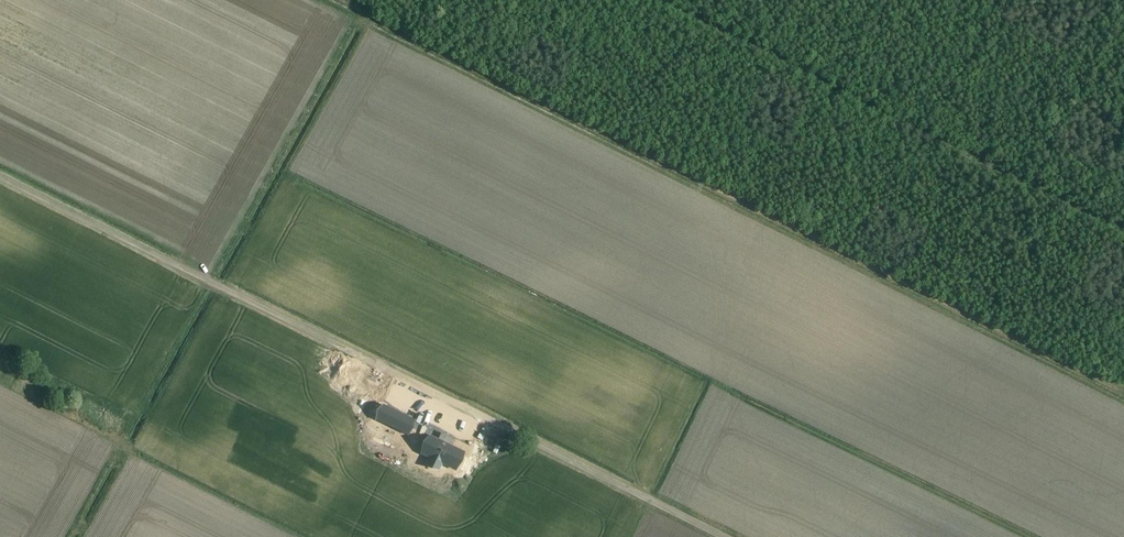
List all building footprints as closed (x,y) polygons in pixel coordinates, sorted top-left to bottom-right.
[(413,420),(399,413),(391,428),(406,435),(413,420)] [(456,446),(459,439),(453,436),(449,443),(438,438),(430,455),(439,460),(436,465),(447,471),(450,465),(458,469),(467,451),(456,446)]
